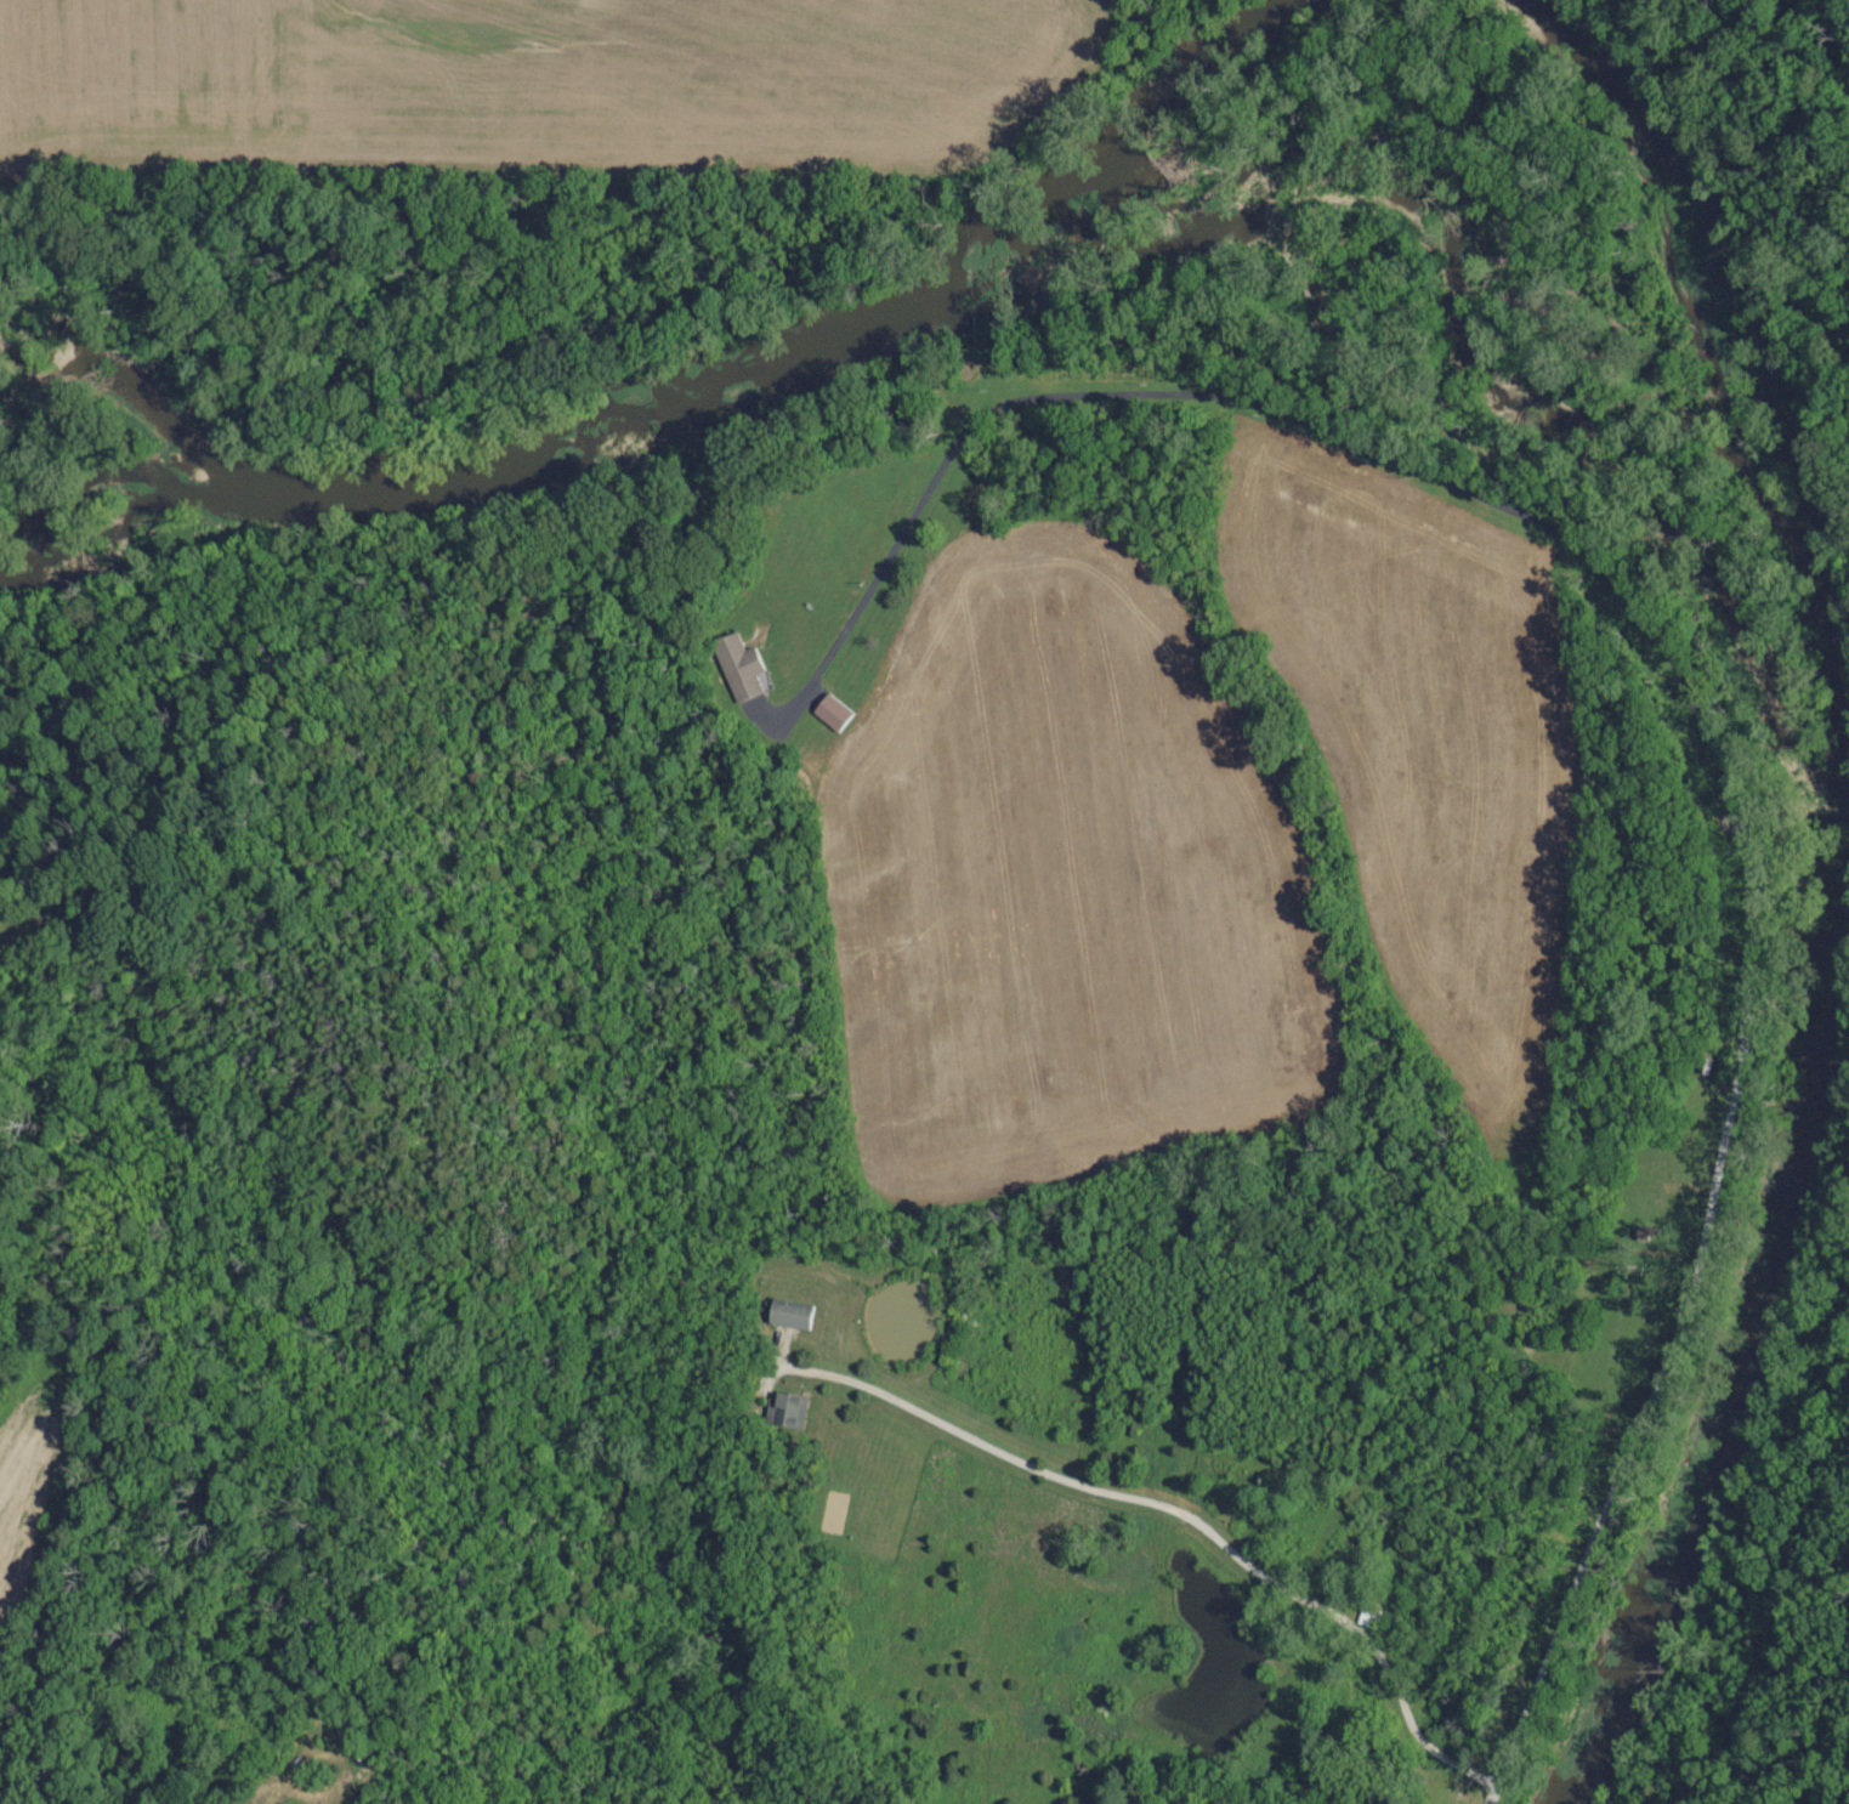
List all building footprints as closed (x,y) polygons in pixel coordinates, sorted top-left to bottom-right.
[(716,642),(738,704),(766,694),(759,675),(767,672),(758,647),(748,650),(741,633),(716,642)] [(814,713),(840,733),(855,713),(829,694),(814,713)] [(770,1324),(811,1333),(817,1307),(776,1298),(770,1324)] [(809,1397),(779,1394),(778,1405),(770,1404),(768,1425),(806,1429),(809,1397)]
